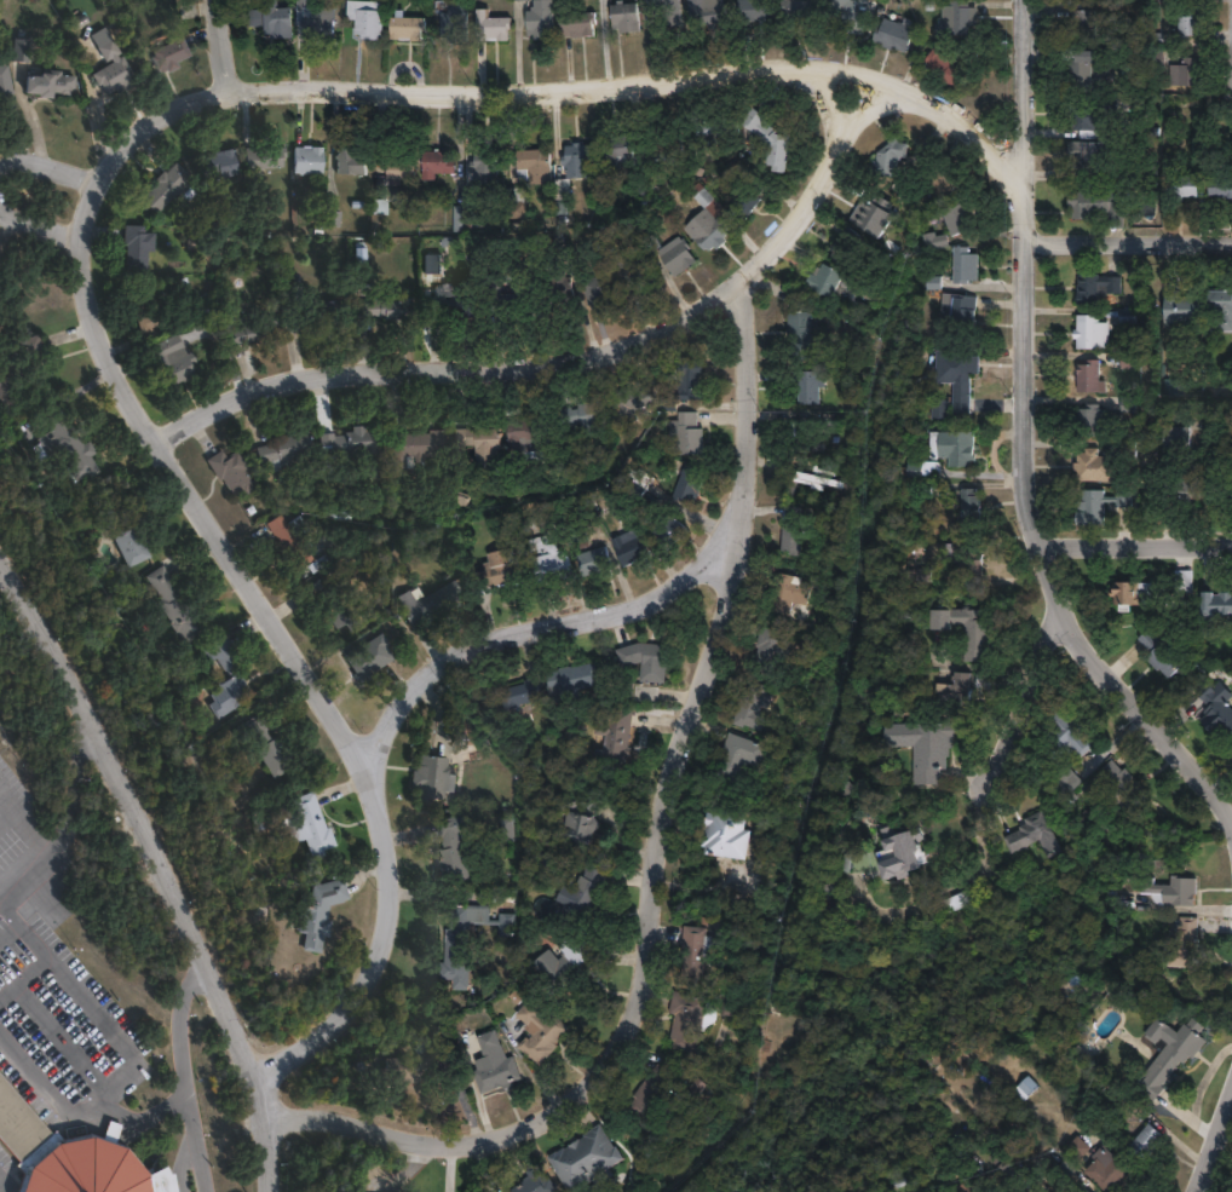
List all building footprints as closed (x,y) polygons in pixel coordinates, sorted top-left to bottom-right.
[(646,12),(645,0),(679,0),(681,25),(662,28),(661,11),(646,12)] [(693,23),(690,0),(721,0),(724,24),(698,27),(697,23),(693,23)] [(742,22),(741,0),(765,0),(766,21),(742,22)] [(782,15),(782,0),(818,0),(817,17),(813,17),(813,19),(804,19),(804,24),(795,23),(795,18),(787,18),(787,15),(782,15)] [(828,27),(831,0),(860,0),(859,7),(867,8),(863,31),(828,27)] [(555,39),(535,40),(532,2),(553,1),(555,39)] [(977,8),(977,25),(968,25),(968,34),(938,35),(938,25),(934,25),(934,12),(943,12),(943,6),(951,6),(951,2),(979,1),(979,8),(977,8)] [(380,4),(379,42),(358,41),(358,36),(353,36),(353,21),(346,21),(346,2),(380,4)] [(447,2),(447,4),(465,4),(465,42),(443,42),(443,35),(438,35),(438,15),(432,15),(432,2),(447,2)] [(275,4),(275,11),(288,10),(290,38),(270,39),(270,35),(264,35),(263,27),(247,27),(246,12),(261,11),(261,5),(275,4)] [(637,4),(640,30),(620,33),(620,29),(614,29),(611,6),(637,4)] [(1201,8),(1201,35),(1186,35),(1186,39),(1176,39),(1176,17),(1171,17),(1171,8),(1201,8)] [(332,10),(332,40),(301,39),(301,17),(310,17),(310,10),(332,10)] [(1098,11),(1098,41),(1077,41),(1077,19),(1071,19),(1071,10),(1098,11)] [(487,11),(487,19),(507,18),(507,30),(506,30),(506,40),(476,41),(474,11),(487,11)] [(422,19),(421,30),(419,30),(419,42),(388,40),(390,19),(393,19),(393,12),(401,12),(401,18),(422,19)] [(593,36),(572,39),(572,36),(564,38),(562,16),(595,13),(597,24),(592,24),(593,36)] [(885,18),(920,31),(915,42),(911,40),(906,53),(874,41),(879,25),(882,27),(885,18)] [(137,86),(108,100),(102,90),(97,92),(90,79),(104,70),(90,41),(108,31),(137,86)] [(163,33),(168,47),(180,42),(188,61),(174,65),(177,71),(167,76),(166,74),(161,76),(160,74),(156,75),(151,62),(152,61),(145,40),(163,33)] [(27,67),(12,67),(12,45),(27,44),(27,67)] [(969,76),(962,85),(957,81),(951,90),(921,68),(937,47),(957,62),(955,65),(969,76)] [(1105,54),(1106,92),(1067,93),(1067,62),(1069,61),(1069,50),(1078,50),(1080,61),(1083,61),(1082,52),(1105,51),(1105,50),(1117,48),(1117,54),(1105,54)] [(1196,58),(1194,86),(1169,85),(1169,65),(1181,65),(1181,58),(1196,58)] [(12,98),(0,101),(0,70),(6,70),(12,98)] [(74,81),(73,93),(69,92),(68,103),(24,98),(25,81),(39,82),(40,75),(59,77),(59,79),(74,81)] [(1126,94),(1127,136),(1111,136),(1111,139),(1083,139),(1083,131),(1075,131),(1073,104),(1111,103),(1111,94),(1126,94)] [(764,125),(775,134),(776,133),(778,136),(790,138),(784,178),(771,178),(772,171),(766,169),(767,150),(752,138),(752,144),(745,146),(743,131),(741,128),(752,111),(765,120),(764,125)] [(714,149),(693,152),(690,129),(736,122),(738,137),(713,140),(714,149)] [(656,134),(656,138),(679,137),(680,156),(663,157),(664,165),(655,165),(655,160),(647,161),(645,136),(656,134)] [(1210,157),(1191,156),(1191,136),(1210,136),(1210,157)] [(627,142),(628,149),(632,149),(634,171),(614,173),(614,171),(606,171),(604,144),(627,142)] [(906,148),(905,162),(897,161),(894,180),(870,177),(873,165),(875,165),(876,157),(896,143),(898,146),(906,148)] [(1088,165),(1073,165),(1073,143),(1088,143),(1088,165)] [(288,146),(289,157),(283,159),(284,167),(266,168),(266,173),(255,174),(254,163),(249,163),(247,148),(264,146),(265,149),(288,146)] [(241,173),(211,183),(202,157),(232,148),(241,173)] [(1112,165),(1090,165),(1090,148),(1112,148),(1112,165)] [(419,150),(418,179),(403,178),(403,184),(393,184),(393,179),(390,179),(391,155),(397,155),(397,149),(419,150)] [(451,151),(451,157),(456,157),(456,173),(438,173),(438,180),(426,179),(426,150),(451,151)] [(500,150),(500,182),(477,182),(477,150),(500,150)] [(589,182),(565,183),(563,151),(588,150),(589,182)] [(512,217),(511,186),(518,186),(516,156),(540,154),(540,157),(549,157),(552,189),(529,190),(529,217),(512,217)] [(319,180),(293,180),(292,155),(319,155),(319,180)] [(365,156),(364,182),(335,180),(336,155),(365,156)] [(1158,183),(1133,183),(1133,161),(1158,161),(1158,183)] [(177,163),(191,178),(186,184),(190,188),(185,194),(189,197),(182,203),(175,196),(157,214),(150,207),(146,211),(138,202),(159,182),(156,179),(166,171),(167,173),(177,163)] [(933,169),(945,183),(949,180),(956,189),(948,196),(950,198),(942,207),(920,183),(933,169)] [(1196,177),(1196,197),(1181,197),(1181,202),(1173,202),(1173,197),(1164,197),(1164,177),(1196,177)] [(1210,178),(1231,177),(1231,201),(1211,202),(1210,178)] [(760,203),(745,224),(742,221),(741,223),(729,214),(754,178),(766,188),(756,201),(760,203)] [(571,206),(557,207),(555,186),(570,186),(571,206)] [(1127,192),(1127,218),(1123,218),(1123,228),(1106,228),(1106,219),(1077,219),(1077,209),(1073,209),(1073,192),(1127,192)] [(978,224),(954,235),(943,211),(967,200),(978,224)] [(466,230),(455,230),(455,206),(477,206),(477,220),(473,220),(473,228),(466,228),(466,230)] [(725,247),(716,254),(713,251),(708,255),(706,253),(703,254),(685,236),(710,214),(726,231),(724,235),(726,237),(720,242),(725,247)] [(155,232),(155,252),(149,252),(149,271),(136,271),(136,267),(128,267),(128,244),(126,244),(126,225),(145,225),(145,232),(155,232)] [(869,240),(848,266),(833,254),(836,251),(833,247),(850,225),(869,240)] [(937,230),(938,235),(948,232),(950,246),(927,249),(925,232),(937,230)] [(696,266),(674,282),(656,258),(678,242),(696,266)] [(971,246),(971,253),(979,253),(979,278),(969,280),(969,281),(955,281),(955,246),(971,246)] [(624,254),(631,264),(647,254),(662,280),(633,295),(614,260),(624,254)] [(824,261),(845,272),(831,296),(807,284),(818,265),(822,267),(824,261)] [(566,266),(568,276),(572,275),(578,306),(566,309),(565,305),(551,307),(547,281),(549,281),(548,269),(566,266)] [(881,287),(876,296),(851,283),(856,273),(881,287)] [(601,310),(593,312),(586,282),(615,275),(621,298),(610,300),(611,304),(600,306),(601,310)] [(1119,277),(1119,295),(1105,295),(1105,287),(1096,287),(1095,306),(1072,305),(1073,292),(1077,292),(1077,275),(1096,275),(1096,277),(1119,277)] [(503,276),(505,294),(523,292),(522,280),(537,278),(539,290),(543,290),(545,306),(542,306),(542,312),(531,313),(530,311),(518,312),(517,307),(493,309),(490,277),(503,276)] [(180,277),(186,298),(159,305),(163,323),(152,327),(154,329),(142,333),(129,289),(151,282),(152,286),(180,277)] [(293,278),(294,286),(300,284),(303,298),(293,300),(295,316),(298,315),(300,330),(287,333),(278,281),(293,278)] [(814,296),(808,306),(808,310),(813,310),(816,358),(791,359),(789,311),(793,311),(791,304),(788,304),(795,287),(814,296)] [(6,326),(0,321),(0,296),(4,292),(21,304),(6,326)] [(1207,292),(1231,293),(1231,322),(1231,332),(1210,330),(1210,311),(1205,311),(1207,292)] [(978,295),(973,334),(950,332),(951,319),(943,318),(945,303),(952,304),(954,296),(960,296),(960,293),(978,295)] [(476,305),(476,316),(465,317),(464,313),(438,316),(437,312),(426,313),(425,298),(480,294),(482,305),(476,305)] [(321,296),(322,304),(326,304),(326,300),(338,298),(341,317),(339,318),(339,322),(309,328),(303,300),(321,296)] [(414,296),(415,318),(386,318),(386,315),(361,316),(359,299),(402,299),(402,296),(414,296)] [(1198,298),(1197,324),(1162,324),(1162,296),(1198,298)] [(276,315),(278,324),(274,327),(277,338),(263,342),(261,339),(249,342),(248,340),(243,341),(243,342),(230,347),(225,332),(240,328),(240,329),(244,328),(241,318),(249,316),(251,319),(254,318),(255,321),(276,315)] [(1106,323),(1106,351),(1073,350),(1073,340),(1070,340),(1070,332),(1073,332),(1073,316),(1098,316),(1096,323),(1106,323)] [(8,409),(0,408),(0,364),(18,358),(13,340),(39,333),(45,355),(22,364),(16,403),(8,403),(8,409)] [(178,334),(185,347),(186,346),(189,352),(192,351),(198,361),(192,364),(197,375),(184,382),(183,380),(167,388),(148,349),(178,334)] [(971,372),(972,410),(956,410),(955,380),(939,380),(939,355),(980,353),(981,372),(971,372)] [(701,372),(702,388),(704,388),(704,399),(679,401),(679,410),(663,410),(662,396),(675,396),(674,384),(684,382),(684,374),(689,374),(689,372),(680,373),(680,357),(704,356),(704,372),(701,372)] [(1099,359),(1099,381),(1106,381),(1106,392),(1077,392),(1077,364),(1080,364),(1080,363),(1081,364),(1087,364),(1087,359),(1099,359)] [(821,370),(821,374),(827,373),(827,386),(822,386),(822,402),(800,403),(799,372),(821,370)] [(655,386),(661,401),(637,409),(639,418),(622,424),(612,396),(637,386),(639,396),(643,395),(641,391),(655,386)] [(605,399),(609,420),(606,420),(609,431),(586,436),(583,422),(566,426),(563,409),(574,407),(574,409),(581,408),(580,404),(605,399)] [(948,419),(929,420),(928,401),(948,401),(948,419)] [(1089,402),(1090,404),(1099,404),(1099,410),(1107,410),(1107,436),(1078,436),(1078,408),(1087,408),(1087,402),(1089,402)] [(79,436),(85,444),(90,440),(97,454),(92,457),(100,471),(88,478),(86,476),(74,483),(59,457),(39,471),(25,448),(54,430),(51,424),(73,410),(85,432),(79,436)] [(700,411),(700,427),(706,427),(706,453),(677,454),(677,438),(670,438),(670,421),(681,421),(681,411),(700,411)] [(546,448),(547,459),(528,460),(528,457),(512,459),(508,420),(554,416),(555,431),(551,431),(552,448),(546,448)] [(828,437),(828,451),(794,450),(795,419),(814,420),(814,432),(821,432),(821,437),(828,437)] [(359,427),(361,431),(368,431),(368,437),(373,436),(375,470),(359,471),(358,454),(346,455),(346,461),(317,463),(315,439),(340,437),(340,434),(347,433),(347,428),(359,427)] [(502,427),(503,449),(500,449),(501,470),(483,471),(483,463),(477,463),(476,445),(459,445),(457,428),(502,427)] [(1188,447),(1162,448),(1161,428),(1188,427),(1188,447)] [(415,467),(393,468),(392,433),(431,432),(431,428),(448,428),(448,444),(444,444),(444,456),(426,456),(426,462),(415,462),(415,467)] [(975,431),(977,459),(972,459),(973,463),(945,465),(945,456),(932,456),(931,432),(975,431)] [(289,467),(267,473),(266,467),(257,470),(251,449),(300,434),(307,455),(287,461),(289,467)] [(1100,447),(1100,479),(1078,479),(1078,470),(1076,470),(1076,461),(1080,461),(1080,451),(1087,451),(1087,447),(1100,447)] [(234,451),(244,470),(241,472),(252,490),(240,499),(237,495),(230,500),(218,480),(214,483),(202,463),(218,453),(221,459),(234,451)] [(1201,499),(1198,499),(1198,505),(1179,506),(1179,497),(1162,497),(1162,483),(1181,483),(1181,470),(1188,470),(1188,459),(1201,459),(1201,499)] [(943,461),(942,477),(911,476),(911,461),(925,461),(925,460),(943,461)] [(707,474),(697,502),(687,499),(686,501),(674,497),(686,466),(707,474)] [(629,467),(639,473),(641,468),(656,477),(640,501),(631,495),(639,479),(627,472),(629,467)] [(846,480),(845,488),(799,477),(800,470),(846,480)] [(978,488),(978,494),(981,494),(981,523),(963,523),(963,488),(978,488)] [(1106,489),(1106,495),(1112,495),(1113,501),(1106,501),(1106,523),(1080,524),(1080,511),(1084,511),(1084,489),(1106,489)] [(816,523),(814,531),(805,531),(804,553),(793,553),(793,549),(783,549),(785,506),(805,506),(804,522),(816,523)] [(691,530),(669,549),(650,526),(670,507),(691,530)] [(553,523),(531,530),(528,517),(549,509),(553,523)] [(145,564),(123,576),(105,541),(114,536),(109,524),(132,513),(142,534),(132,539),(145,564)] [(283,514),(298,535),(303,531),(309,540),(303,545),(305,548),(307,546),(318,562),(297,576),(277,547),(282,545),(267,524),(283,514)] [(591,545),(578,548),(571,528),(585,524),(591,545)] [(652,554),(624,566),(614,539),(640,528),(652,554)] [(988,546),(985,574),(958,572),(958,558),(949,557),(950,543),(988,546)] [(551,545),(553,553),(564,551),(565,554),(570,553),(575,575),(553,581),(553,580),(547,581),(546,576),(540,578),(535,557),(541,555),(539,548),(551,545)] [(615,565),(586,575),(578,554),(608,545),(615,565)] [(526,558),(528,568),(523,569),(525,581),(510,583),(510,582),(477,588),(474,572),(487,570),(485,563),(502,559),(502,563),(526,558)] [(934,562),(933,582),(919,581),(919,576),(909,575),(910,569),(920,569),(921,560),(934,562)] [(340,587),(361,618),(341,632),(334,621),(326,626),(316,610),(322,605),(318,598),(315,600),(306,587),(334,569),(345,585),(340,587)] [(1191,570),(1190,609),(1175,607),(1176,592),(1173,592),(1173,570),(1191,570)] [(814,583),(810,604),(795,600),(793,615),(772,611),(781,571),(805,577),(804,581),(814,583)] [(191,644),(175,653),(150,612),(155,610),(139,586),(159,575),(197,637),(190,641),(191,644)] [(461,600),(414,628),(404,611),(407,610),(398,595),(410,588),(418,600),(455,578),(461,591),(456,593),(461,600)] [(1113,583),(1132,585),(1151,585),(1151,606),(1136,606),(1132,606),(1130,612),(1118,612),(1118,606),(1113,606),(1113,583)] [(1217,592),(1231,592),(1231,594),(1231,615),(1227,615),(1227,620),(1213,620),(1213,635),(1198,635),(1197,591),(1210,591),(1210,601),(1217,601),(1217,592)] [(985,609),(985,618),(991,618),(991,622),(996,622),(997,646),(991,646),(991,650),(988,650),(988,660),(967,660),(966,622),(954,623),(954,627),(934,628),(934,610),(985,609)] [(794,641),(789,660),(779,657),(773,675),(754,670),(761,646),(759,645),(764,626),(782,630),(779,638),(794,641)] [(1197,667),(1171,687),(1161,678),(1158,679),(1146,668),(1150,664),(1151,661),(1139,647),(1144,644),(1152,637),(1162,630),(1197,667)] [(378,676),(363,684),(346,655),(385,632),(392,644),(387,647),(393,658),(374,670),(378,676)] [(226,656),(237,674),(231,678),(248,703),(211,729),(201,713),(207,709),(202,704),(212,697),(209,695),(220,687),(208,668),(205,670),(195,656),(219,640),(229,655),(226,656)] [(666,643),(666,668),(662,668),(662,683),(639,680),(638,661),(617,666),(615,649),(641,643),(666,643)] [(582,698),(571,701),(570,698),(554,702),(547,672),(599,660),(603,674),(594,676),(597,687),(581,691),(582,698)] [(974,673),(973,686),(977,686),(975,701),(973,699),(972,714),(937,710),(939,683),(956,684),(957,670),(974,673)] [(523,708),(511,712),(505,690),(528,683),(526,679),(530,678),(529,676),(537,674),(545,697),(522,703),(523,708)] [(776,693),(771,708),(765,706),(764,710),(770,713),(762,732),(736,722),(752,679),(772,686),(770,691),(776,693)] [(1207,686),(1231,713),(1231,732),(1226,738),(1217,730),(1213,735),(1198,719),(1203,713),(1201,710),(1204,707),(1196,697),(1207,686)] [(1096,743),(1082,756),(1073,745),(1058,760),(1046,745),(1049,742),(1044,737),(1053,729),(1049,724),(1057,701),(1070,704),(1067,707),(1086,726),(1083,729),(1096,743)] [(635,710),(626,767),(604,764),(614,707),(635,710)] [(259,712),(275,736),(278,735),(293,758),(283,764),(287,770),(275,778),(252,743),(240,752),(228,732),(259,712)] [(951,729),(952,755),(949,755),(950,765),(944,765),(945,777),(939,777),(940,791),(915,793),(913,755),(887,756),(885,732),(951,729)] [(747,758),(736,787),(714,779),(731,731),(750,738),(744,756),(747,758)] [(454,764),(453,773),(460,774),(457,791),(447,790),(445,800),(436,799),(436,802),(418,801),(419,787),(413,787),(415,770),(418,771),(419,765),(421,765),(422,754),(450,758),(449,764),(454,764)] [(1113,759),(1123,770),(1127,767),(1152,794),(1128,816),(1119,806),(1115,810),(1107,802),(1101,807),(1094,797),(1111,782),(1100,771),(1113,759)] [(1080,795),(1072,802),(1050,778),(1069,762),(1084,781),(1075,789),(1080,795)] [(313,791),(328,829),(330,828),(336,845),(323,850),(326,856),(313,860),(305,837),(293,842),(280,804),(313,791)] [(1156,834),(1168,811),(1149,800),(1136,822),(1156,834)] [(748,811),(745,829),(753,829),(749,858),(707,852),(708,845),(702,845),(706,812),(715,812),(716,807),(748,811)] [(1044,808),(1065,850),(1050,857),(1042,840),(1014,853),(1006,835),(1029,823),(1026,817),(1044,808)] [(921,874),(887,887),(877,860),(887,857),(880,835),(890,831),(893,810),(910,819),(920,828),(922,833),(920,834),(925,847),(916,850),(920,859),(916,860),(921,874)] [(465,847),(472,879),(459,882),(457,876),(445,879),(441,860),(445,859),(443,850),(444,850),(438,822),(470,814),(476,845),(465,847)] [(598,819),(591,847),(564,840),(569,823),(575,824),(577,814),(598,819)] [(562,881),(557,891),(536,882),(539,856),(555,858),(554,874),(562,881)] [(605,873),(603,892),(576,938),(570,934),(569,937),(555,931),(563,908),(565,909),(577,887),(580,889),(583,870),(605,873)] [(1198,877),(1197,904),(1165,903),(1165,891),(1142,891),(1142,876),(1156,876),(1156,881),(1174,882),(1175,876),(1198,877)] [(346,905),(327,912),(324,928),(328,928),(326,945),(319,944),(317,961),(299,957),(303,941),(293,940),(298,911),(307,912),(310,897),(340,888),(346,905)] [(968,911),(939,925),(933,912),(963,899),(968,911)] [(500,912),(500,921),(514,921),(514,945),(499,946),(499,932),(478,932),(478,956),(471,956),(471,977),(468,977),(468,997),(451,998),(451,987),(439,987),(438,938),(449,938),(448,914),(500,912)] [(1201,916),(1199,950),(1204,950),(1204,963),(1169,963),(1169,935),(1178,935),(1178,916),(1201,916)] [(715,934),(713,960),(708,960),(707,977),(697,975),(697,980),(684,980),(687,925),(712,927),(712,934),(715,934)] [(594,973),(547,1008),(531,989),(564,962),(558,952),(558,946),(597,950),(594,973)] [(722,998),(716,1025),(709,1024),(703,1053),(673,1046),(679,1014),(673,1012),(678,989),(722,998)] [(805,991),(801,1017),(777,1013),(777,1006),(787,1007),(790,990),(805,991)] [(528,1008),(539,1017),(542,1012),(569,1033),(555,1050),(558,1053),(540,1075),(517,1055),(517,1054),(534,1033),(531,1031),(529,1035),(514,1023),(528,1008)] [(1196,1020),(1208,1030),(1202,1037),(1210,1043),(1196,1061),(1193,1059),(1187,1067),(1184,1065),(1165,1088),(1169,1092),(1158,1105),(1139,1089),(1170,1048),(1163,1042),(1159,1047),(1151,1041),(1164,1023),(1180,1036),(1188,1026),(1190,1029),(1196,1020)] [(495,1038),(506,1066),(511,1064),(520,1087),(479,1101),(472,1083),(479,1081),(476,1070),(483,1067),(476,1046),(495,1038)] [(1105,1054),(1095,1066),(1078,1053),(1088,1041),(1105,1054)] [(444,1046),(454,1061),(456,1061),(464,1077),(444,1087),(439,1072),(420,1083),(422,1087),(414,1092),(369,1095),(365,1081),(381,1077),(381,1066),(405,1066),(414,1063),(411,1055),(425,1047),(428,1054),(444,1046)] [(686,1073),(649,1124),(638,1116),(639,1112),(631,1106),(666,1058),(686,1073)] [(173,1174),(177,1191),(18,1191),(24,1174),(17,1165),(19,1162),(0,1140),(0,1074),(52,1134),(56,1131),(64,1142),(96,1139),(104,1141),(110,1122),(122,1125),(115,1145),(127,1150),(149,1175),(167,1167),(169,1174),(173,1174)] [(1043,1090),(1027,1106),(1017,1095),(1031,1079),(1043,1090)] [(1170,1133),(1163,1141),(1165,1144),(1148,1164),(1129,1147),(1144,1130),(1146,1134),(1157,1122),(1170,1133)] [(610,1165),(593,1176),(588,1168),(569,1179),(553,1154),(601,1123),(611,1139),(604,1144),(609,1152),(604,1156),(610,1165)] [(1094,1151),(1080,1165),(1067,1154),(1082,1140),(1094,1151)] [(1132,1186),(1126,1191),(1106,1191),(1089,1175),(1100,1164),(1096,1161),(1107,1148),(1119,1159),(1122,1157),(1135,1171),(1126,1181),(1132,1186)] [(1007,1161),(1011,1164),(1014,1162),(1027,1177),(1018,1187),(1000,1167),(1007,1161)] [(559,1191),(558,1191),(512,1191),(510,1190),(529,1176),(526,1171),(537,1164),(547,1177),(549,1176),(559,1191)]
